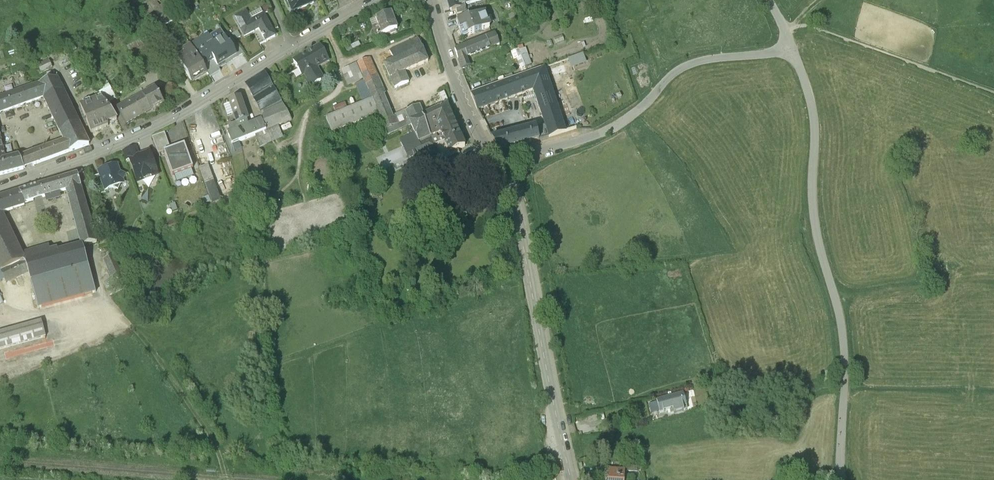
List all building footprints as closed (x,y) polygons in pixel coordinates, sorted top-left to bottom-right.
[(316,3),(315,0),(286,0),(286,2),(288,1),(293,12),(316,3)] [(450,11),(455,9),(457,15),(467,11),(465,4),(481,0),(447,0),(450,11)] [(268,5),(263,8),(265,13),(271,10),(268,5)] [(261,9),(250,15),(252,19),(263,13),(261,9)] [(267,41),(277,36),(265,13),(263,13),(252,19),(250,15),(247,10),(234,17),(245,37),(254,33),(260,29),(267,41)] [(456,22),(461,36),(490,26),(484,12),(456,22)] [(391,14),(375,20),(378,26),(373,28),(376,38),(396,30),(391,14)] [(203,40),(191,48),(203,67),(214,60),(218,66),(236,55),(230,46),(229,46),(221,32),(210,39),(212,43),(206,46),(203,40)] [(496,36),(454,51),(461,69),(468,66),(465,59),(500,46),(496,36)] [(562,37),(554,40),(556,45),(564,42),(562,37)] [(393,61),(421,48),(417,39),(389,52),(393,61)] [(317,68),(329,61),(319,43),(291,59),(300,76),(302,76),(309,87),(324,79),(317,68)] [(509,44),(490,51),(492,57),(511,50),(509,44)] [(344,47),(343,47),(346,53),(352,50),(349,45),(344,47)] [(203,67),(191,48),(183,53),(185,56),(178,60),(190,81),(206,71),(203,67)] [(384,65),(394,87),(409,81),(404,71),(427,61),(421,48),(393,61),(384,65)] [(569,60),(572,68),(586,63),(583,55),(569,60)] [(384,130),(408,121),(405,112),(404,111),(392,116),(384,94),(386,93),(369,58),(357,64),(364,80),(355,83),(362,102),(324,118),(330,133),(378,114),(384,130)] [(50,61),(38,67),(42,75),(54,69),(50,61)] [(490,86),(470,94),(476,111),(533,90),(551,83),(545,66),(490,86)] [(471,67),(462,71),(470,94),(490,86),(484,71),(474,75),(471,67)] [(293,121),(266,71),(246,84),(263,119),(269,132),(280,127),(293,121)] [(64,143),(69,153),(89,146),(57,79),(39,85),(44,99),(64,143)] [(551,83),(566,132),(577,128),(560,80),(551,83)] [(102,99),(106,105),(111,102),(110,100),(115,97),(107,82),(100,86),(104,92),(99,95),(102,99)] [(566,132),(551,83),(533,90),(544,119),(549,137),(566,132)] [(44,99),(39,85),(0,99),(0,114),(44,99)] [(155,89),(117,110),(126,126),(164,105),(155,89)] [(442,115),(446,105),(449,104),(443,92),(438,95),(443,106),(424,115),(419,106),(405,112),(408,121),(414,135),(445,122),(442,115)] [(238,125),(250,120),(243,96),(230,102),(230,103),(234,114),(238,125)] [(91,133),(108,127),(107,124),(117,120),(111,112),(106,105),(102,99),(81,107),(91,133)] [(224,106),(228,117),(234,114),(230,103),(224,106)] [(461,141),(446,105),(442,115),(445,122),(414,135),(400,143),(402,147),(384,156),(390,169),(435,148),(443,144),(448,154),(464,147),(461,141)] [(256,136),(269,132),(263,119),(254,123),(253,120),(250,120),(238,125),(239,129),(241,141),(256,136)] [(499,125),(487,129),(498,150),(549,137),(544,119),(533,122),(534,126),(502,134),(499,125)] [(285,139),(280,127),(269,132),(256,136),(260,150),(285,139)] [(241,141),(239,129),(232,130),(236,150),(239,153),(244,152),(241,141)] [(165,133),(153,138),(159,155),(166,153),(171,151),(165,133)] [(24,169),(69,153),(64,143),(20,158),(24,169)] [(171,151),(166,153),(173,175),(193,168),(185,146),(171,151)] [(138,148),(123,152),(125,160),(130,158),(140,155),(138,148)] [(140,155),(130,158),(138,184),(160,176),(151,151),(140,155)] [(20,158),(19,157),(9,159),(8,156),(5,157),(6,160),(0,161),(0,176),(24,170),(24,169),(20,158)] [(218,162),(211,165),(224,198),(235,194),(230,182),(226,183),(218,162)] [(119,164),(98,172),(100,178),(106,193),(115,189),(119,192),(121,187),(126,185),(124,181),(127,176),(122,173),(119,164)] [(209,166),(200,170),(206,184),(215,181),(209,166)] [(79,174),(42,185),(46,202),(68,197),(83,245),(84,245),(98,242),(79,174)] [(95,178),(101,194),(106,193),(100,178),(95,178)] [(215,181),(206,184),(214,205),(222,202),(215,181)] [(0,197),(0,205),(4,214),(46,202),(42,185),(0,197)] [(0,205),(0,283),(5,281),(7,284),(30,274),(24,252),(4,214),(0,205)] [(98,294),(84,245),(60,251),(58,248),(51,250),(50,246),(24,252),(30,274),(40,311),(98,294)] [(113,256),(104,260),(111,279),(105,283),(110,296),(126,289),(113,256)] [(0,337),(0,353),(50,340),(46,325),(0,337)] [(702,390),(696,393),(698,400),(704,398),(702,390)] [(683,392),(657,399),(660,412),(687,405),(683,392)] [(616,471),(615,474),(606,474),(605,479),(623,479),(623,472),(616,471)]
